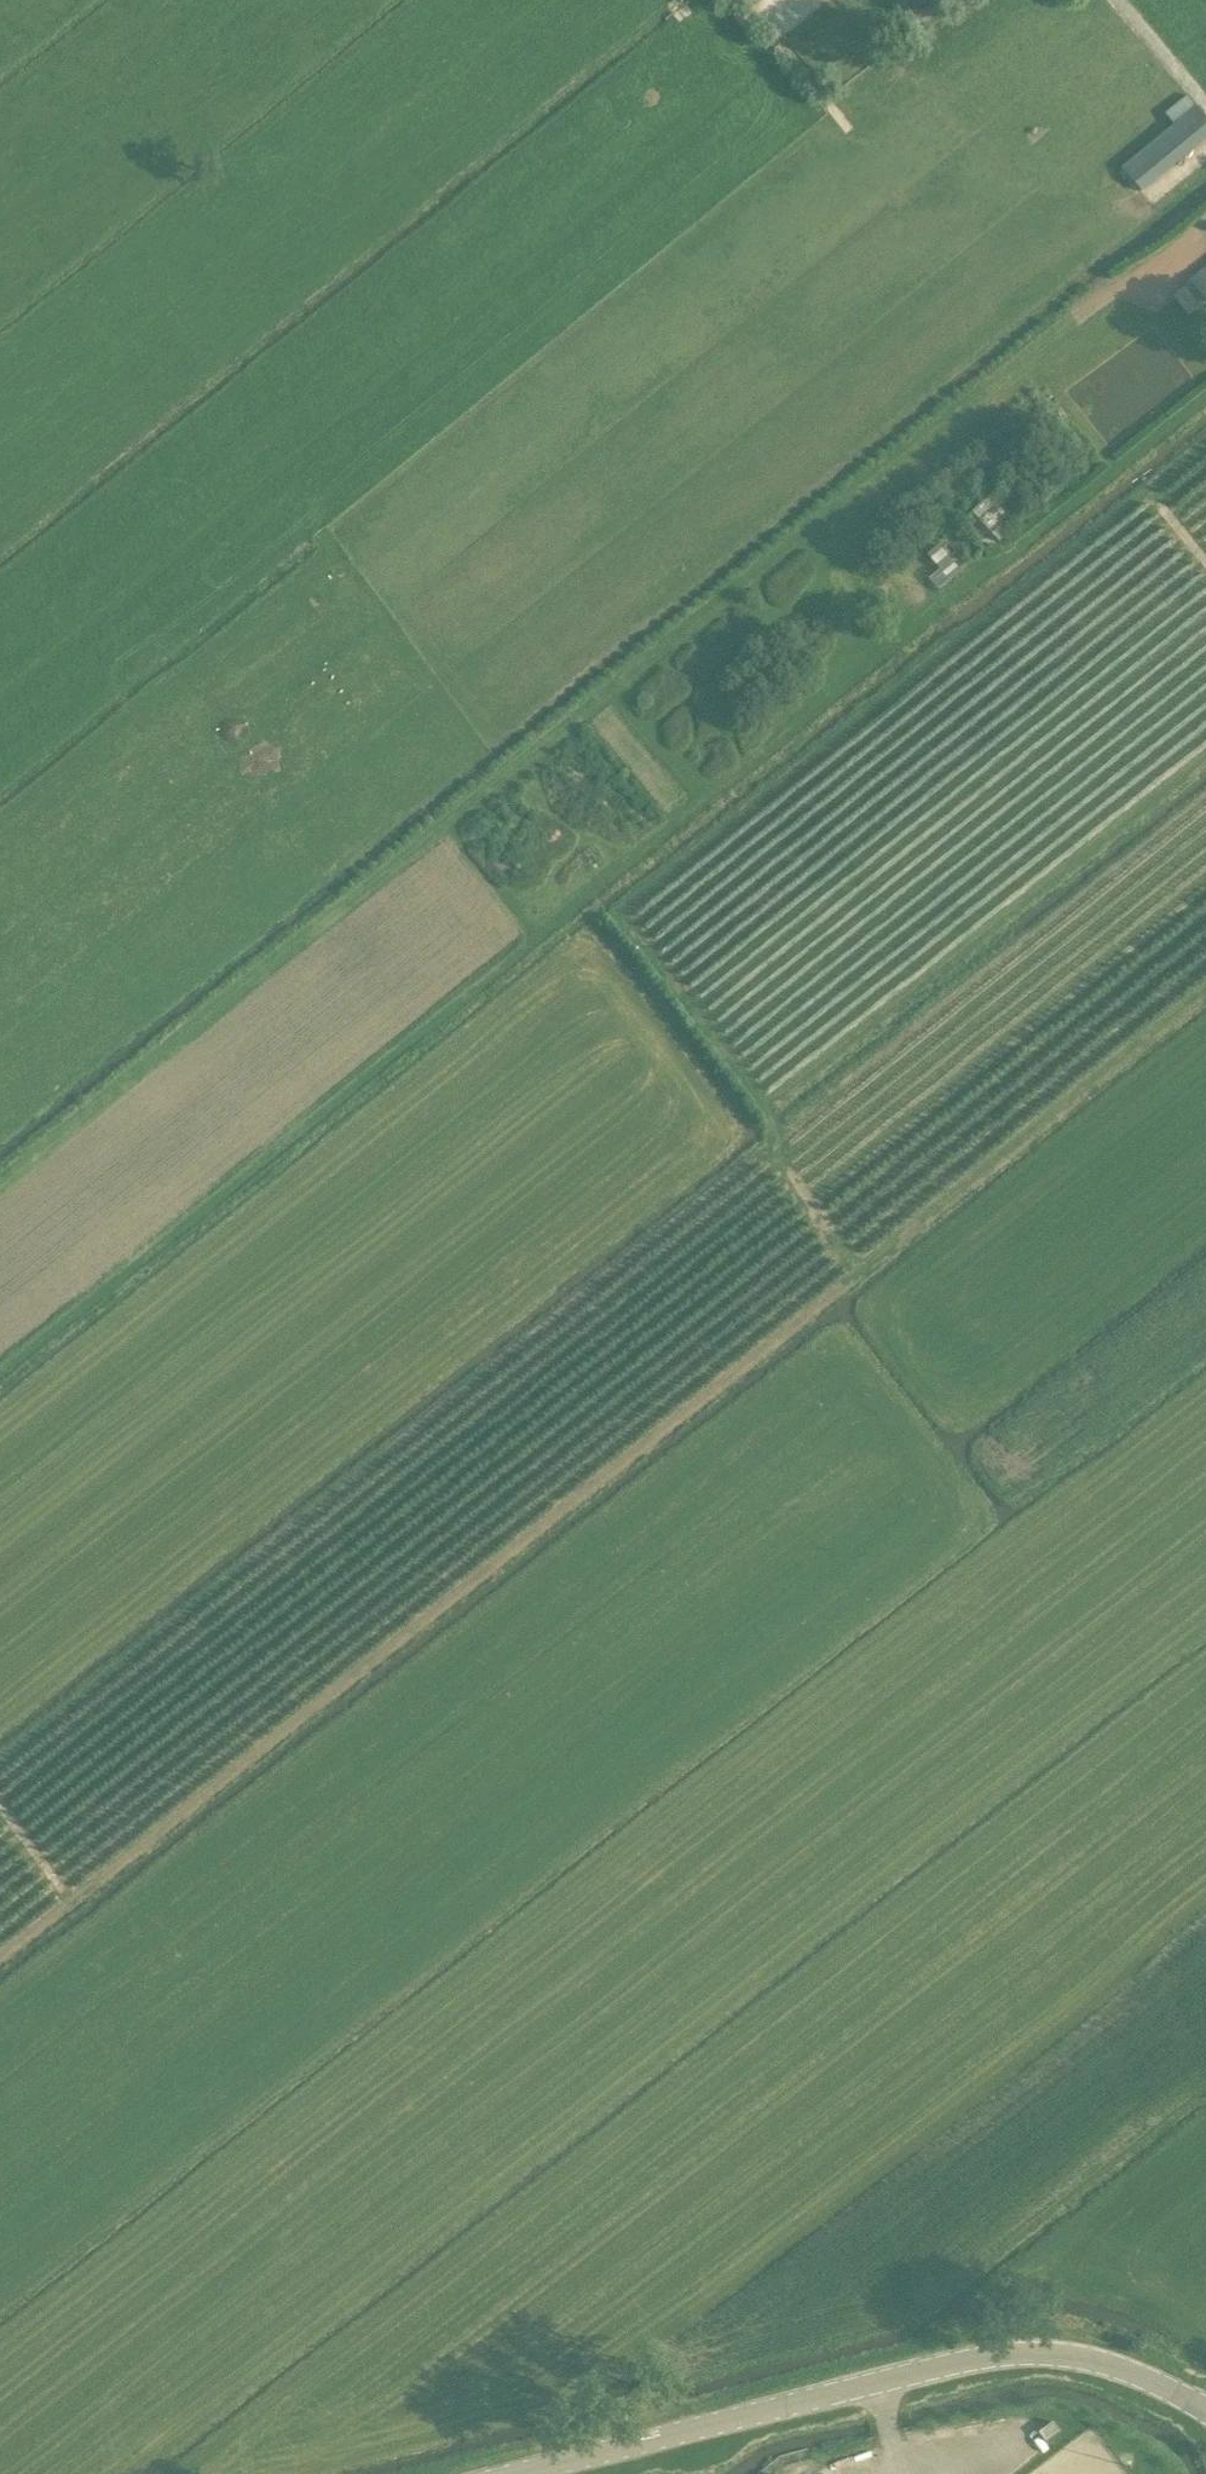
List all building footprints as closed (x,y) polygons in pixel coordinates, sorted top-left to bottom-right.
[(1123,168),(1140,192),(1205,137),(1205,119),(1196,106),(1187,96),(1165,114),(1174,125),(1123,168)] [(1189,280),(1205,302),(1205,267),(1189,280)] [(992,493),(970,513),(977,521),(999,501),(992,493)] [(977,521),(990,536),(1012,516),(999,501),(977,521)] [(1012,516),(990,536),(997,543),(1019,524),(1012,516)] [(951,561),(939,546),(928,555),(940,570),(951,561)] [(1046,2442),(1060,2432),(1053,2422),(1039,2433),(1046,2442)] [(1127,2467),(1133,2462),(1127,2452),(1120,2457),(1127,2467)]
